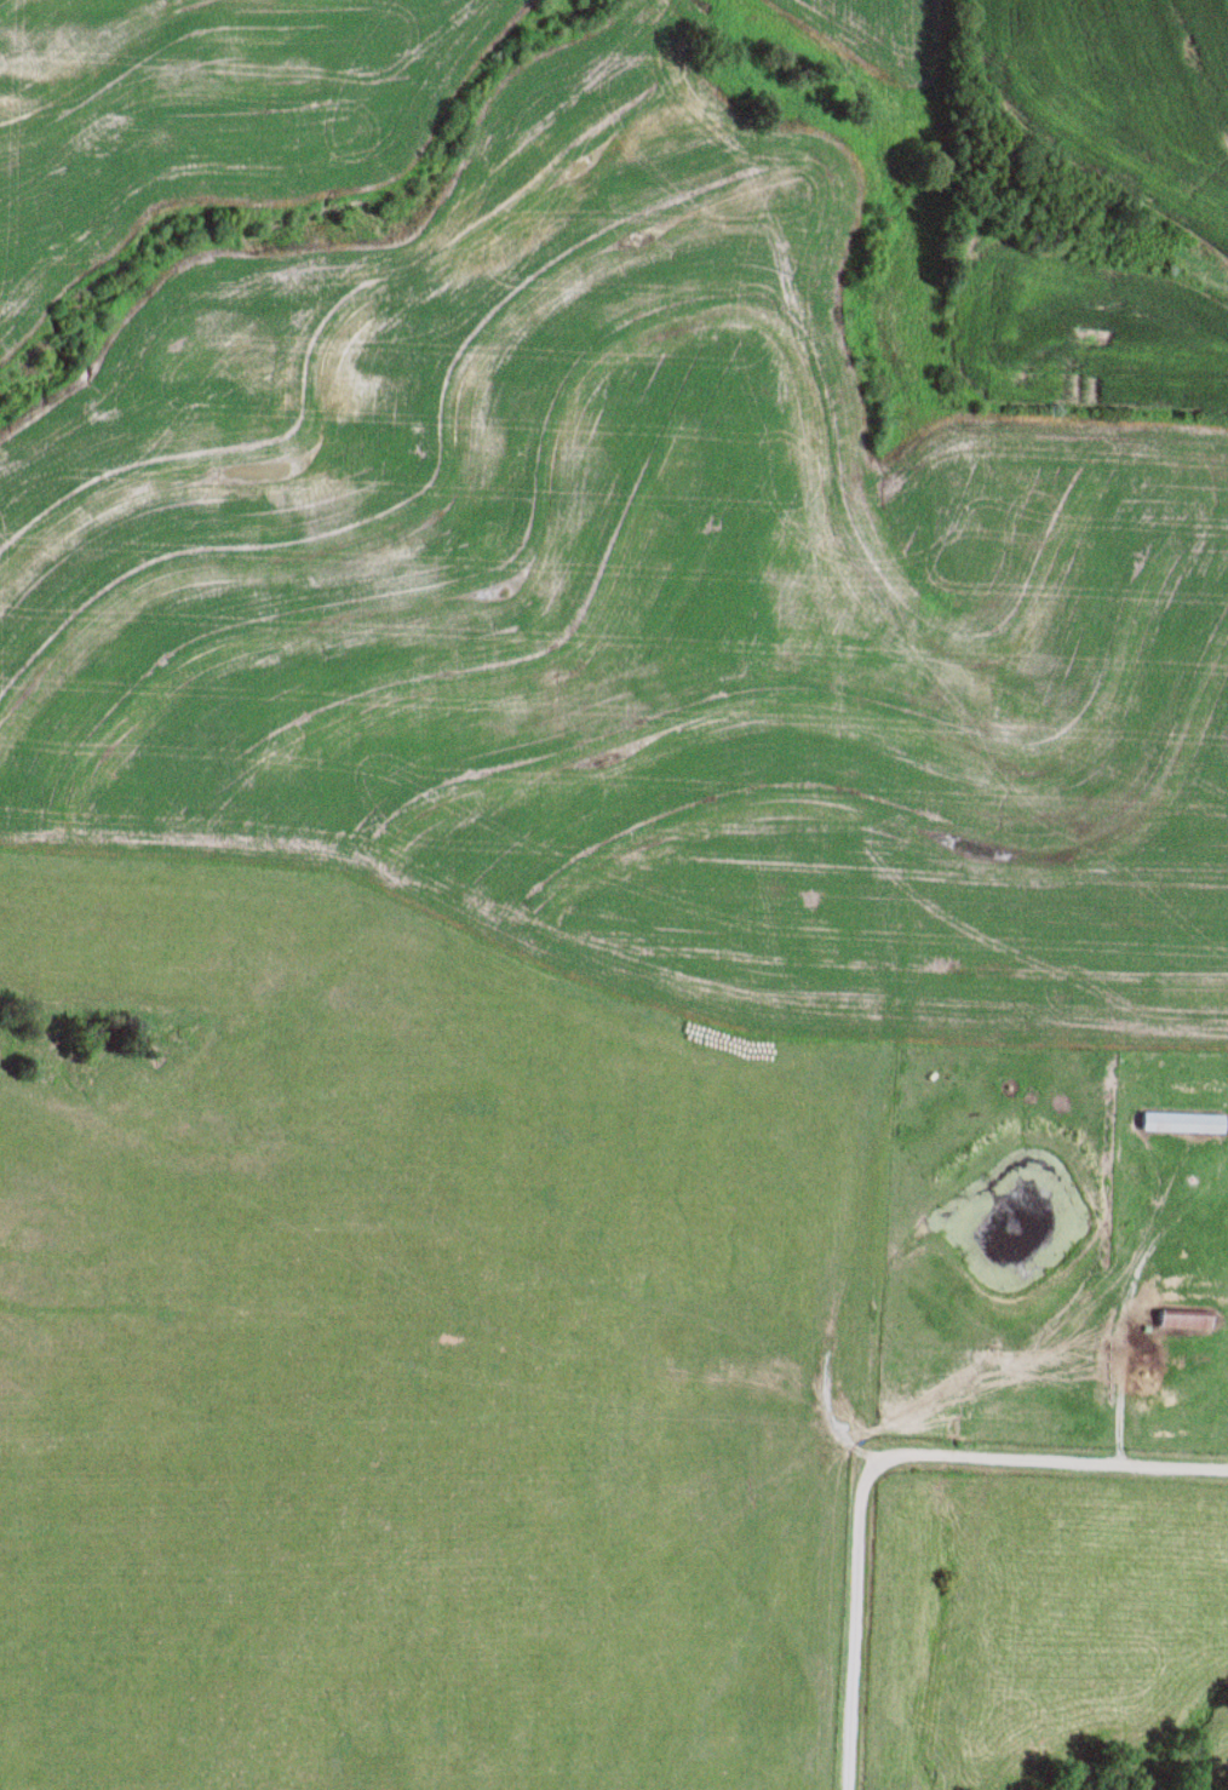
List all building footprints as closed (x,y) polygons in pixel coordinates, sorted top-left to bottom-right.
[(1221,1115),(1140,1114),(1140,1133),(1221,1134),(1221,1115)] [(1209,1330),(1209,1312),(1157,1311),(1157,1330),(1209,1330)]
